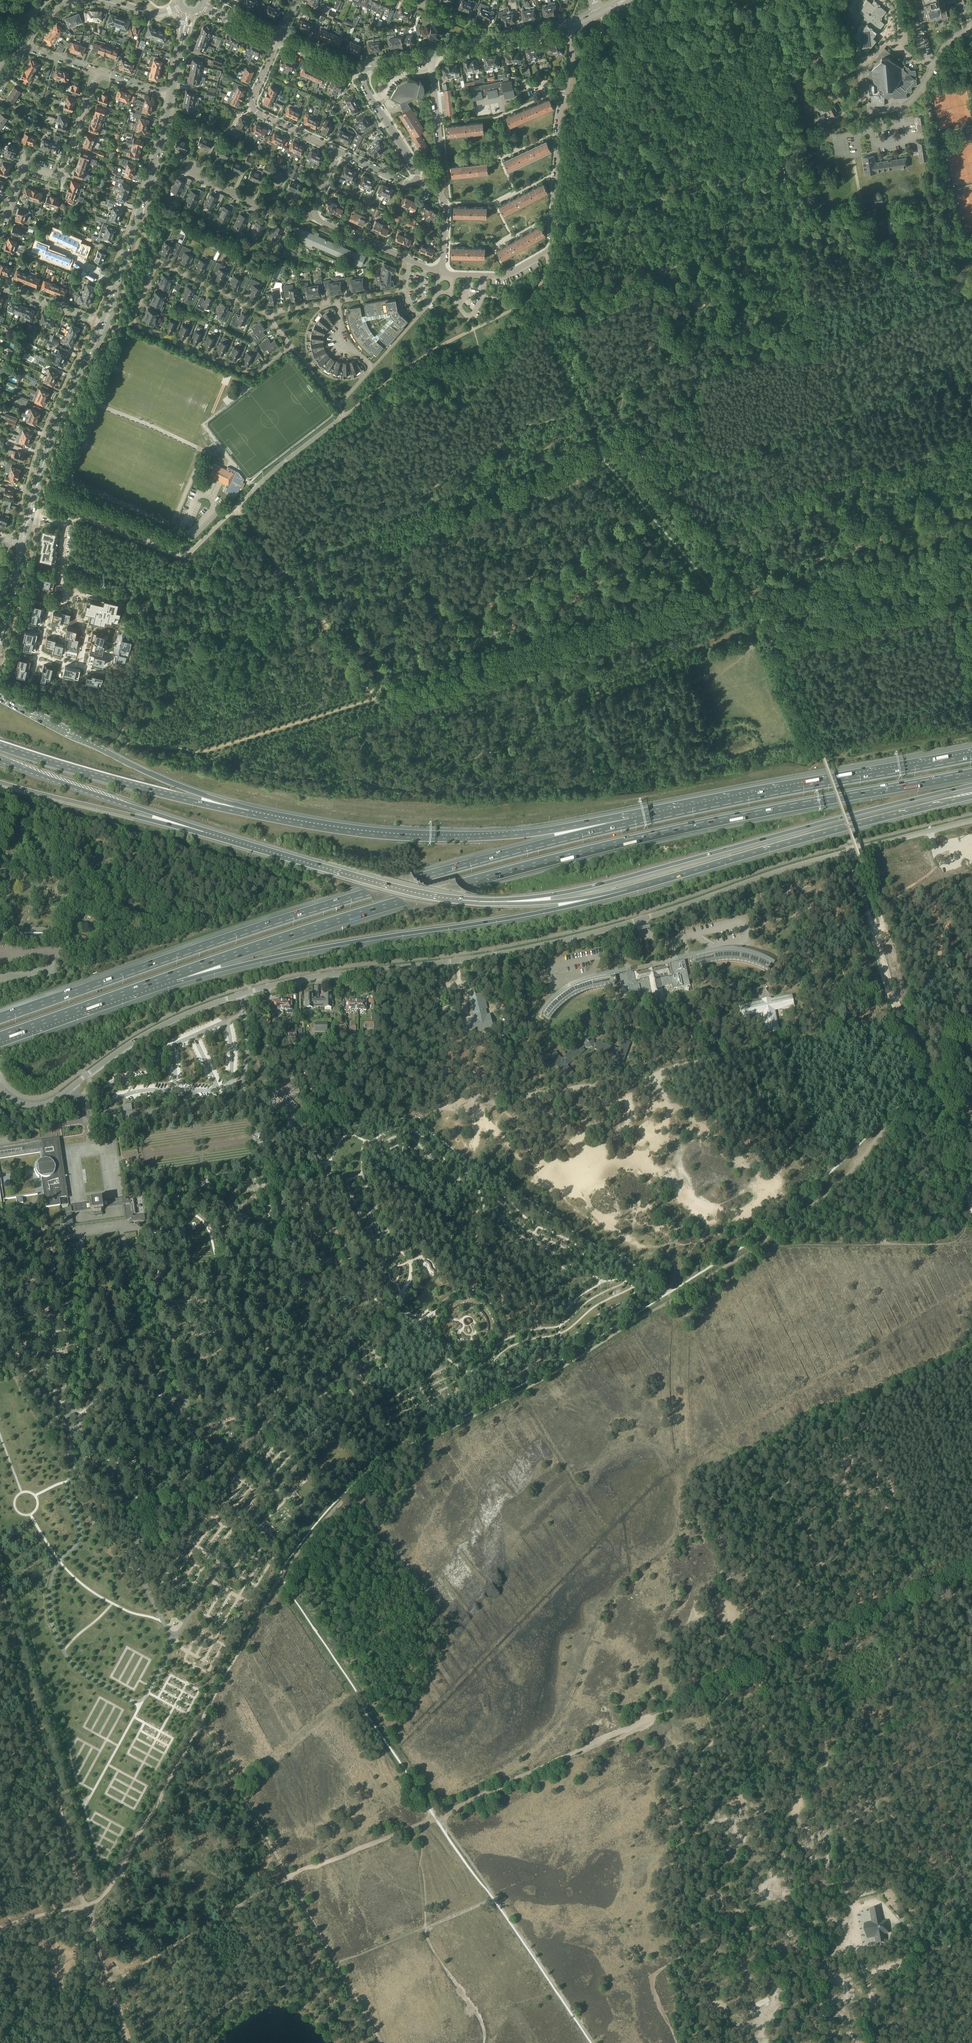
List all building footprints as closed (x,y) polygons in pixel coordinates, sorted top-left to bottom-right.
[(255,5),(257,6),(259,2),(257,2),(257,1),(254,0),(251,0),(248,6),(251,7),(251,8),(253,9),(253,8),(254,9),(255,5)] [(316,0),(309,0),(307,3),(312,6),(311,7),(317,9),(318,5),(316,5),(318,1),(316,0)] [(375,0),(364,0),(362,5),(371,9),(372,6),(375,0)] [(376,12),(381,0),(375,0),(372,6),(376,8),(375,8),(374,11),(376,12)] [(388,0),(387,0),(381,0),(376,12),(378,13),(379,10),(383,12),(384,9),(388,0)] [(388,14),(386,20),(389,21),(394,11),(391,10),(393,4),(391,2),(388,0),(384,9),(388,10),(386,14),(388,14)] [(467,3),(464,1),(464,0),(460,0),(459,3),(460,3),(458,8),(463,11),(467,3)] [(467,3),(463,11),(469,13),(472,8),(474,9),(477,2),(474,0),(472,1),(470,0),(468,0),(467,3)] [(861,46),(867,51),(876,40),(873,37),(876,34),(875,33),(879,28),(880,29),(885,24),(880,20),(881,19),(881,17),(882,17),(887,11),(881,7),(880,7),(880,5),(874,0),(872,3),(868,0),(867,0),(862,5),(864,7),(859,12),(865,17),(860,22),(862,24),(857,29),(859,30),(854,36),(860,41),(859,43),(859,46),(861,46)] [(270,16),(276,2),(273,1),(272,4),(273,4),(271,7),(267,5),(267,6),(265,5),(264,9),(265,10),(264,13),(270,16)] [(276,2),(270,16),(275,18),(277,15),(279,16),(280,12),(279,11),(279,10),(275,9),(276,5),(276,6),(278,3),(276,2)] [(477,8),(480,9),(477,16),(480,17),(479,18),(480,18),(483,20),(488,7),(489,6),(480,2),(477,8)] [(526,3),(527,6),(528,10),(530,19),(536,17),(535,12),(536,12),(535,9),(534,9),(534,5),(530,6),(529,2),(526,3)] [(551,4),(548,4),(550,15),(550,16),(557,14),(555,5),(554,2),(551,3),(551,4)] [(550,15),(548,4),(546,5),(546,4),(542,5),(544,16),(550,15)] [(494,11),(496,6),(493,5),(491,8),(488,7),(483,20),(486,21),(487,21),(487,20),(490,21),(493,13),(494,11)] [(403,17),(406,9),(400,6),(398,11),(396,10),(393,17),(398,19),(399,16),(403,17)] [(506,7),(509,24),(510,24),(510,23),(515,22),(514,13),(513,13),(513,11),(512,10),(510,11),(510,10),(509,10),(508,7),(508,6),(506,6),(506,7)] [(498,12),(499,16),(500,20),(502,20),(503,25),(509,24),(506,7),(506,9),(503,10),(503,11),(498,12)] [(406,9),(403,17),(408,20),(408,22),(411,23),(414,18),(410,17),(412,11),(406,9)] [(95,19),(95,11),(87,11),(87,12),(84,12),(85,21),(88,21),(88,19),(95,19)] [(298,28),(303,30),(308,19),(311,13),(306,11),(304,15),(307,16),(304,21),(301,20),(301,21),(299,20),(297,24),(299,25),(298,28)] [(78,13),(72,15),(75,24),(81,21),(78,13)] [(114,24),(117,16),(111,14),(108,22),(107,25),(110,26),(111,24),(114,24)] [(75,24),(72,15),(65,18),(69,26),(75,24)] [(119,29),(120,27),(123,18),(117,16),(114,24),(117,25),(116,28),(119,29)] [(123,18),(120,27),(122,27),(121,30),(123,31),(124,29),(126,30),(126,29),(129,20),(123,18)] [(308,19),(303,30),(309,33),(314,22),(308,19)] [(431,26),(430,30),(442,32),(443,27),(442,27),(442,25),(438,24),(438,23),(432,22),(432,26),(431,26)] [(72,33),(66,27),(64,26),(62,27),(58,23),(53,29),(62,37),(64,34),(65,34),(67,34),(70,38),(71,38),(72,33)] [(317,36),(322,39),(328,25),(325,23),(323,30),(320,28),(317,36)] [(141,26),(134,24),(132,29),(130,29),(128,35),(133,36),(134,33),(138,35),(141,26)] [(328,25),(322,39),(324,39),(324,40),(327,42),(331,33),(328,32),(331,26),(328,25)] [(201,32),(212,37),(216,38),(215,41),(220,43),(222,38),(210,33),(212,30),(210,29),(211,28),(207,26),(207,28),(203,27),(201,32)] [(335,35),(331,33),(327,42),(331,44),(331,43),(333,44),(339,30),(340,27),(338,26),(336,31),(336,32),(335,35)] [(152,38),(155,29),(149,27),(146,35),(146,36),(145,39),(149,40),(150,37),(152,38)] [(408,44),(406,36),(406,32),(405,27),(402,27),(403,32),(401,32),(401,31),(399,32),(400,37),(402,45),(402,46),(406,45),(406,44),(408,44)] [(402,46),(402,45),(400,37),(397,38),(395,31),(394,31),(393,28),(392,28),(393,35),(394,38),(396,46),(398,46),(398,47),(402,46)] [(53,29),(49,33),(58,41),(62,37),(53,29)] [(155,29),(152,38),(158,40),(161,31),(155,29)] [(339,30),(333,44),(339,46),(342,38),(340,37),(341,34),(340,33),(341,30),(339,30)] [(433,41),(433,39),(436,40),(436,38),(440,39),(441,36),(442,36),(442,32),(430,30),(430,34),(431,34),(430,40),(433,41)] [(168,33),(161,31),(158,40),(158,42),(163,44),(164,42),(165,42),(165,41),(166,41),(167,40),(166,38),(168,33)] [(201,32),(199,38),(207,41),(208,41),(209,38),(211,39),(212,37),(201,32)] [(55,44),(58,41),(49,33),(44,38),(49,42),(47,43),(50,46),(53,42),(55,44)] [(229,36),(227,36),(225,39),(227,40),(227,41),(230,43),(229,46),(227,49),(230,50),(236,36),(233,35),(233,34),(231,33),(230,33),(229,36)] [(413,34),(406,36),(408,44),(411,43),(411,44),(414,43),(415,43),(413,34)] [(393,47),(396,46),(394,38),(392,39),(391,36),(390,35),(388,36),(387,37),(390,48),(393,48),(393,47)] [(238,37),(236,36),(230,50),(232,50),(233,47),(237,48),(238,46),(239,46),(239,45),(240,46),(242,42),(240,42),(242,38),(241,38),(241,37),(239,36),(238,37)] [(352,52),(358,38),(356,37),(354,39),(352,42),(350,41),(346,49),(352,52)] [(206,45),(207,41),(199,38),(197,44),(211,49),(212,47),(206,45)] [(358,38),(352,52),(358,54),(361,46),(358,45),(359,42),(359,41),(360,39),(358,38)] [(373,39),(375,51),(378,50),(379,50),(381,50),(381,49),(382,49),(379,38),(373,39)] [(92,50),(98,52),(101,44),(101,41),(94,39),(93,42),(94,42),(92,50)] [(70,50),(77,53),(79,45),(70,41),(69,42),(68,47),(71,48),(70,50)] [(554,44),(556,53),(558,52),(559,55),(562,54),(561,51),(562,51),(560,42),(553,43),(554,44)] [(103,45),(101,44),(98,52),(104,54),(106,46),(107,45),(103,43),(103,45)] [(248,60),(250,61),(257,45),(251,43),(250,46),(247,45),(246,48),(248,49),(246,53),(250,55),(248,60)] [(107,44),(107,45),(106,46),(104,54),(109,56),(112,48),(113,46),(107,44)] [(215,51),(211,49),(197,44),(195,50),(203,53),(204,49),(211,52),(211,51),(215,53),(215,51)] [(554,44),(547,45),(549,54),(556,53),(554,44)] [(85,47),(79,45),(77,53),(83,55),(85,47)] [(113,46),(112,48),(109,56),(115,58),(116,56),(117,53),(118,50),(117,50),(118,47),(115,46),(115,45),(113,45),(113,46)] [(256,60),(253,59),(255,54),(259,56),(260,54),(262,55),(263,52),(262,51),(263,48),(257,45),(250,61),(249,62),(250,62),(254,64),(256,60)] [(540,47),(533,48),(536,61),(540,60),(539,57),(542,57),(540,47)] [(536,61),(533,48),(527,50),(529,59),(531,59),(532,62),(536,61)] [(884,99),(886,97),(887,97),(888,97),(890,96),(890,97),(890,96),(891,96),(894,99),(907,98),(906,93),(908,92),(912,92),(911,87),(913,86),(917,85),(916,80),(917,79),(917,77),(916,76),(915,70),(911,70),(905,65),(903,67),(901,67),(894,61),(894,58),(895,57),(884,48),(876,58),(877,63),(871,70),(869,70),(869,72),(867,75),(868,77),(869,77),(869,78),(870,78),(870,79),(871,79),(872,82),(868,83),(869,94),(871,94),(871,104),(874,103),(874,106),(885,105),(884,99)] [(516,51),(512,52),(514,60),(514,61),(515,65),(521,64),(521,61),(523,61),(522,56),(521,57),(520,54),(519,54),(519,51),(516,52),(516,51)] [(507,63),(514,61),(514,60),(512,52),(508,52),(508,53),(506,54),(507,63)] [(486,64),(484,64),(486,70),(494,69),(491,55),(488,56),(488,57),(485,57),(486,64)] [(497,65),(500,64),(498,55),(494,55),(491,55),(494,69),(497,68),(497,65)] [(149,65),(152,65),(160,68),(160,67),(162,66),(162,65),(161,64),(162,61),(157,60),(158,57),(151,56),(149,65)] [(284,74),(290,60),(288,58),(286,57),(285,57),(283,60),(282,60),(280,64),(282,64),(281,65),(285,67),(282,72),(284,73),(284,74)] [(192,62),(192,64),(200,66),(204,67),(207,68),(208,65),(204,64),(204,65),(200,64),(201,60),(193,58),(193,59),(192,60),(192,61),(192,62)] [(31,59),(27,65),(35,70),(37,71),(40,65),(38,63),(36,62),(37,61),(33,59),(33,60),(31,59)] [(119,67),(125,69),(128,61),(122,59),(122,60),(121,59),(120,62),(121,63),(119,67)] [(297,67),(295,66),(296,62),(295,61),(294,60),(293,61),(290,60),(284,74),(284,73),(283,75),(287,76),(289,70),(289,69),(293,70),(293,69),(296,70),(297,67)] [(470,73),(473,72),(472,69),(471,61),(471,60),(464,61),(466,71),(467,71),(467,73),(470,73)] [(473,72),(479,71),(477,60),(471,61),(472,69),(473,72)] [(128,61),(125,69),(131,71),(133,67),(134,67),(135,64),(134,64),(134,63),(128,61)] [(460,76),(459,72),(458,72),(456,64),(454,64),(453,63),(453,64),(452,63),(449,64),(452,78),(460,76)] [(191,70),(191,71),(199,72),(201,73),(202,69),(203,69),(207,70),(207,68),(204,67),(200,66),(192,64),(191,67),(190,68),(190,69),(191,70)] [(445,66),(443,66),(445,76),(443,76),(444,79),(452,78),(449,64),(446,64),(446,65),(445,65),(445,66)] [(35,70),(27,65),(24,71),(32,75),(33,73),(35,74),(37,71),(35,70)] [(160,68),(152,65),(151,72),(159,74),(160,68)] [(301,68),(300,71),(301,72),(300,73),(306,76),(309,68),(307,67),(307,66),(305,65),(304,66),(304,65),(302,69),(301,68)] [(57,81),(59,81),(60,78),(63,70),(57,68),(56,71),(53,70),(51,76),(57,78),(57,81)] [(240,69),(239,71),(242,73),(244,74),(251,76),(252,74),(253,75),(254,72),(253,71),(246,68),(244,68),(243,71),(240,69)] [(305,79),(303,82),(305,83),(308,77),(311,78),(315,69),(315,68),(313,68),(312,68),(311,69),(309,68),(306,76),(305,79)] [(315,69),(311,78),(317,81),(321,73),(319,72),(319,71),(318,71),(318,70),(316,69),(315,69)] [(32,75),(24,71),(24,70),(21,76),(26,79),(24,82),(30,85),(32,80),(32,79),(34,76),(32,75)] [(63,70),(60,78),(66,80),(66,78),(68,79),(70,75),(68,74),(68,72),(63,70)] [(160,75),(159,74),(151,72),(148,71),(147,75),(149,76),(148,80),(152,81),(153,79),(157,80),(158,77),(159,77),(160,75)] [(190,74),(190,77),(205,79),(205,77),(198,75),(199,72),(191,71),(190,72),(189,73),(190,74)] [(321,73),(317,81),(323,83),(323,82),(324,82),(325,79),(326,75),(325,74),(324,73),(323,74),(321,73)] [(251,76),(244,74),(241,79),(248,82),(249,82),(251,79),(250,79),(251,76)] [(204,82),(205,79),(190,77),(189,79),(188,80),(188,81),(188,82),(188,83),(200,85),(201,81),(204,82)] [(331,82),(330,85),(331,85),(330,86),(334,88),(333,91),(332,91),(331,94),(333,95),(339,81),(337,80),(337,79),(335,78),(334,79),(334,78),(332,82),(331,82)] [(410,108),(407,103),(420,94),(420,95),(423,89),(423,84),(421,81),(419,79),(419,80),(418,81),(415,80),(407,80),(397,86),(390,98),(400,103),(400,102),(404,112),(399,115),(411,133),(410,134),(423,155),(430,150),(428,147),(426,148),(418,134),(423,131),(421,128),(423,127),(410,108)] [(512,80),(502,82),(502,81),(494,82),(494,83),(486,84),(470,87),(471,92),(473,101),(478,100),(483,99),(482,94),(488,93),(489,99),(499,97),(499,94),(504,93),(505,99),(515,96),(512,80)] [(339,81),(333,95),(335,96),(338,90),(342,91),(342,90),(344,92),(347,88),(344,85),(345,83),(344,83),(344,82),(343,82),(342,82),(339,81)] [(236,92),(243,95),(244,93),(246,90),(245,90),(245,89),(242,88),(243,85),(236,82),(233,88),(232,90),(234,91),(236,92)] [(72,87),(71,91),(79,93),(80,89),(78,89),(79,86),(74,84),(73,87),(72,87)] [(12,90),(10,93),(17,97),(20,92),(22,93),(23,91),(19,88),(18,89),(14,86),(12,90)] [(268,92),(280,97),(284,99),(285,97),(279,94),(281,91),(277,89),(278,89),(275,87),(275,88),(271,86),(270,87),(269,89),(269,90),(268,92)] [(186,94),(186,97),(199,99),(201,100),(201,97),(195,96),(196,89),(189,88),(188,91),(187,91),(186,92),(185,93),(186,94)] [(120,105),(121,102),(122,99),(124,91),(118,89),(116,97),(119,98),(116,106),(119,107),(120,105)] [(234,91),(232,90),(231,90),(232,90),(229,96),(233,98),(240,101),(241,101),(244,95),(243,95),(236,92),(234,91)] [(130,93),(124,91),(122,99),(127,101),(130,93)] [(267,91),(265,97),(266,98),(266,97),(276,102),(277,99),(279,99),(280,97),(268,92),(267,91)] [(8,96),(6,99),(10,102),(9,103),(14,106),(15,103),(13,102),(17,97),(10,93),(8,96)] [(105,106),(106,106),(107,103),(106,103),(108,99),(106,98),(108,95),(102,93),(101,96),(99,96),(98,100),(100,100),(99,104),(105,106)] [(62,98),(61,100),(61,101),(66,102),(74,105),(74,102),(75,102),(76,101),(75,100),(76,99),(71,98),(71,97),(70,96),(69,97),(64,95),(63,98),(62,98)] [(342,107),(343,109),(349,105),(356,101),(353,95),(346,100),(348,103),(346,105),(345,104),(343,106),(342,107)] [(136,97),(133,96),(132,100),(131,100),(131,101),(139,104),(139,103),(144,105),(152,107),(153,104),(154,104),(154,102),(153,101),(154,100),(146,98),(145,102),(140,100),(136,99),(136,100),(135,100),(136,97)] [(233,98),(229,96),(227,102),(231,104),(234,105),(238,106),(239,106),(240,103),(239,103),(240,101),(233,98)] [(198,105),(199,99),(186,97),(185,99),(184,100),(184,101),(185,102),(185,103),(192,104),(198,105)] [(264,99),(263,102),(264,103),(263,103),(267,105),(270,107),(270,106),(271,106),(273,107),(276,104),(281,107),(282,105),(276,102),(266,97),(266,98),(265,100),(264,99)] [(541,102),(536,104),(540,114),(554,108),(550,98),(541,102)] [(291,117),(297,119),(301,112),(300,112),(302,109),(298,108),(299,106),(300,106),(302,102),(299,101),(297,105),(291,117)] [(349,105),(343,109),(341,110),(342,112),(346,109),(346,110),(350,107),(352,110),(351,111),(353,115),(358,111),(356,108),(359,106),(356,101),(349,105)] [(64,108),(63,112),(67,113),(68,110),(72,111),(72,110),(73,110),(74,109),(73,108),(74,105),(66,102),(65,105),(64,108)] [(151,110),(152,107),(144,105),(139,103),(139,104),(138,106),(140,107),(139,110),(136,109),(135,113),(136,113),(141,114),(142,115),(142,111),(150,114),(150,113),(152,113),(152,111),(151,110)] [(200,106),(198,105),(192,104),(185,103),(184,106),(183,106),(183,108),(183,109),(187,110),(186,112),(191,113),(191,111),(192,111),(193,107),(199,108),(200,106)] [(286,114),(291,117),(297,105),(295,104),(293,107),(290,106),(286,114)] [(525,120),(540,114),(536,104),(526,108),(521,110),(525,120)] [(834,104),(825,108),(824,106),(821,107),(823,112),(828,110),(831,116),(838,112),(834,104)] [(105,106),(104,108),(97,106),(95,112),(106,116),(108,117),(109,114),(106,113),(107,109),(108,110),(109,107),(106,106),(105,106)] [(308,124),(310,125),(318,109),(316,108),(313,115),(307,112),(304,118),(306,119),(304,123),(305,123),(304,124),(307,125),(308,124)] [(320,110),(318,109),(310,125),(312,126),(312,127),(315,129),(315,128),(320,118),(317,117),(320,110)] [(511,126),(525,120),(521,110),(507,117),(511,126)] [(101,121),(101,120),(103,121),(105,120),(106,116),(95,112),(93,118),(101,121)] [(137,117),(136,123),(147,126),(148,123),(149,123),(149,121),(148,121),(148,120),(141,118),(142,115),(141,114),(136,113),(135,113),(133,112),(132,116),(137,117)] [(360,124),(367,119),(366,117),(366,116),(365,114),(364,114),(356,118),(360,124)] [(59,122),(57,121),(55,120),(55,118),(55,117),(51,116),(51,117),(48,116),(47,121),(54,123),(54,122),(56,123),(56,124),(58,124),(57,128),(65,131),(67,125),(67,124),(59,122)] [(57,121),(59,122),(67,124),(69,119),(61,116),(58,116),(57,119),(58,119),(57,121)] [(917,117),(918,125),(917,125),(918,132),(927,130),(926,124),(924,124),(923,116),(917,117)] [(239,118),(237,123),(238,123),(237,127),(239,127),(237,130),(242,132),(243,130),(245,130),(247,125),(246,124),(248,120),(247,120),(248,119),(242,117),(241,117),(240,119),(239,118)] [(101,121),(93,118),(91,124),(104,128),(105,126),(103,126),(104,123),(103,122),(101,121)] [(322,125),(325,126),(323,131),(322,131),(329,134),(332,127),(328,125),(330,121),(325,118),(322,125)] [(360,124),(357,126),(354,128),(355,129),(359,127),(359,128),(361,126),(363,129),(371,125),(370,124),(371,123),(370,122),(369,122),(367,119),(360,124)] [(484,132),(483,122),(466,124),(467,134),(484,132)] [(146,129),(147,126),(136,123),(133,123),(132,125),(135,126),(134,129),(137,130),(136,130),(145,133),(145,132),(146,131),(147,131),(146,129)] [(254,138),(256,139),(257,136),(258,134),(262,127),(259,126),(260,125),(257,123),(256,124),(254,128),(252,127),(249,133),(255,136),(254,138)] [(106,129),(104,128),(91,124),(89,130),(97,133),(98,130),(100,130),(100,131),(102,131),(105,132),(106,129)] [(467,134),(466,124),(447,126),(448,136),(467,134)] [(28,143),(31,135),(32,133),(33,129),(34,126),(31,125),(29,132),(26,131),(22,141),(28,144),(28,143)] [(971,126),(971,128),(962,130),(964,139),(971,137),(971,126)] [(263,128),(262,127),(258,134),(257,136),(256,139),(258,140),(259,137),(263,139),(267,130),(267,129),(267,128),(264,127),(263,128)] [(342,141),(346,132),(340,129),(336,138),(342,141)] [(218,139),(221,133),(216,130),(213,136),(218,139)] [(353,135),(346,132),(342,141),(349,144),(353,135)] [(273,151),(274,150),(273,150),(280,136),(275,133),(273,137),(270,136),(267,142),(273,145),(273,146),(272,146),(270,149),(273,151)] [(37,137),(31,135),(28,143),(34,145),(37,137)] [(46,148),(49,141),(50,139),(50,136),(48,135),(47,141),(43,139),(40,146),(46,148)] [(56,138),(52,150),(58,152),(60,145),(57,144),(58,141),(57,141),(58,139),(60,139),(61,137),(60,136),(55,135),(54,137),(56,138)] [(86,138),(85,141),(99,145),(100,143),(96,142),(97,139),(96,138),(94,137),(90,136),(87,135),(87,136),(86,136),(86,137),(86,138)] [(365,139),(366,139),(364,138),(364,137),(361,135),(356,147),(359,148),(361,143),(362,143),(365,139)] [(286,138),(280,136),(273,150),(274,150),(276,151),(279,144),(282,146),(286,138)] [(56,138),(54,137),(53,140),(50,139),(49,141),(46,148),(46,149),(52,151),(52,150),(56,138)] [(127,139),(126,142),(127,142),(141,146),(142,143),(143,143),(144,142),(143,141),(143,140),(137,138),(132,137),(131,140),(127,139)] [(212,142),(201,137),(198,144),(204,147),(204,148),(208,150),(212,142)] [(174,147),(185,152),(189,144),(178,139),(174,147)] [(375,143),(373,145),(379,151),(381,152),(384,149),(383,148),(385,146),(377,139),(374,142),(375,143)] [(239,142),(233,140),(230,146),(236,148),(239,142)] [(17,147),(6,144),(5,148),(1,146),(3,142),(0,141),(0,148),(14,153),(15,150),(16,150),(17,147)] [(83,144),(83,145),(83,146),(83,147),(88,148),(88,149),(89,149),(90,149),(91,149),(92,146),(98,148),(99,145),(85,141),(84,143),(83,144)] [(293,142),(288,151),(292,153),(291,155),(293,156),(294,154),(298,144),(296,143),(297,143),(294,141),(293,142)] [(551,150),(547,141),(533,147),(537,156),(551,150)] [(928,162),(926,141),(917,142),(919,155),(920,163),(928,162)] [(127,142),(127,144),(131,145),(129,150),(131,150),(140,152),(141,151),(141,150),(141,149),(141,146),(127,142)] [(301,145),(298,144),(294,154),(299,156),(304,147),(304,146),(301,145)] [(378,155),(381,152),(379,151),(373,145),(370,148),(370,147),(367,149),(376,157),(378,155)] [(219,146),(215,154),(223,158),(223,159),(221,159),(221,160),(221,162),(223,163),(224,162),(225,161),(224,159),(225,159),(226,159),(230,151),(219,146)] [(524,151),(519,154),(523,163),(537,156),(533,147),(524,151)] [(14,153),(0,148),(0,152),(6,154),(4,157),(12,159),(14,153)] [(123,148),(122,150),(125,151),(130,153),(129,156),(138,159),(140,152),(131,150),(129,150),(123,148)] [(308,165),(311,166),(317,153),(314,152),(314,151),(312,150),(308,158),(311,160),(311,162),(310,161),(308,165)] [(79,157),(80,157),(93,162),(96,163),(97,160),(92,158),(93,153),(91,152),(90,152),(90,154),(81,151),(81,152),(80,152),(80,154),(80,155),(79,157)] [(319,154),(317,153),(311,166),(313,167),(313,166),(315,164),(318,165),(318,163),(319,163),(323,156),(322,156),(323,155),(320,153),(319,154)] [(509,170),(523,163),(519,154),(504,161),(509,170)] [(248,156),(245,162),(250,165),(253,158),(248,156)] [(875,163),(874,156),(862,158),(865,174),(877,173),(876,172),(908,167),(906,158),(893,160),(892,156),(887,157),(888,161),(875,163)] [(92,164),(93,162),(80,157),(79,160),(78,161),(78,162),(78,163),(86,166),(87,162),(92,164)] [(125,169),(134,172),(135,169),(134,168),(135,166),(127,163),(128,160),(122,158),(121,164),(126,166),(125,169)] [(1,167),(9,170),(11,164),(10,163),(11,162),(3,159),(3,161),(1,161),(0,165),(0,167),(1,167)] [(240,175),(245,166),(234,161),(231,169),(237,172),(237,173),(240,175)] [(470,164),(471,175),(489,173),(488,163),(477,164),(470,164)] [(76,167),(76,170),(84,172),(88,174),(89,172),(84,170),(86,167),(77,164),(77,165),(76,165),(76,166),(76,167)] [(471,175),(470,164),(451,166),(453,177),(471,175)] [(266,165),(263,171),(268,173),(271,167),(266,165)] [(1,167),(0,167),(0,174),(7,176),(9,170),(1,167)] [(346,180),(347,178),(351,169),(345,167),(341,175),(342,175),(341,178),(344,179),(346,180)] [(276,183),(280,185),(284,176),(282,175),(283,173),(279,172),(278,173),(274,172),(275,170),(272,168),(268,176),(271,177),(270,179),(277,182),(276,183)] [(90,175),(88,174),(84,172),(76,170),(75,170),(75,169),(74,172),(73,172),(73,175),(73,176),(86,180),(87,177),(89,177),(90,175)] [(115,177),(120,178),(121,174),(131,178),(132,175),(133,175),(134,172),(125,169),(124,173),(119,171),(118,174),(116,173),(115,177)] [(257,172),(252,170),(248,178),(259,183),(263,175),(262,174),(263,172),(258,169),(257,172)] [(357,172),(351,169),(347,178),(346,180),(345,181),(348,182),(348,181),(354,184),(357,178),(354,177),(357,172)] [(302,185),(294,181),(295,179),(298,173),(292,170),(289,175),(289,176),(290,176),(289,178),(292,179),(291,180),(292,180),(287,189),(290,191),(291,190),(298,193),(302,185)] [(360,184),(359,186),(363,188),(364,189),(365,187),(369,178),(367,177),(367,176),(365,175),(364,176),(364,175),(361,180),(360,182),(360,183),(360,184)] [(115,187),(126,191),(127,192),(128,192),(130,185),(127,184),(127,183),(123,182),(123,179),(120,178),(115,177),(114,180),(116,181),(114,186),(115,187)] [(180,195),(185,184),(189,186),(192,180),(186,177),(184,182),(176,178),(173,185),(174,185),(171,191),(180,195)] [(364,189),(363,191),(365,192),(367,190),(370,191),(371,189),(372,188),(373,186),(375,181),(374,180),(373,179),(372,179),(369,178),(365,187),(364,189)] [(72,180),(70,186),(77,189),(83,191),(84,188),(81,187),(82,184),(79,183),(80,183),(72,180)] [(534,188),(529,190),(534,199),(549,192),(544,183),(534,188)] [(383,198),(388,187),(386,186),(385,185),(384,184),(383,184),(382,184),(378,192),(379,193),(378,195),(380,196),(379,199),(382,200),(383,198)] [(68,191),(68,192),(76,195),(81,196),(82,194),(76,192),(77,189),(70,186),(69,185),(67,191),(68,191)] [(124,203),(127,192),(126,191),(115,187),(114,190),(118,191),(117,192),(119,193),(118,196),(118,197),(117,200),(124,203)] [(389,198),(390,198),(394,190),(393,189),(393,188),(391,188),(390,188),(388,187),(383,198),(388,200),(389,198)] [(25,203),(27,204),(29,197),(31,190),(26,188),(22,198),(26,200),(25,203)] [(29,197),(35,200),(37,192),(37,191),(32,189),(31,190),(29,197)] [(198,189),(196,193),(191,191),(185,203),(194,207),(199,197),(201,198),(204,191),(198,189)] [(519,207),(534,199),(529,190),(520,195),(515,198),(519,207)] [(43,194),(37,192),(35,200),(34,201),(36,202),(37,201),(40,202),(43,194)] [(76,195),(68,192),(66,197),(69,198),(68,202),(73,203),(75,197),(78,198),(78,200),(82,201),(84,198),(81,196),(76,195)] [(204,206),(209,209),(208,210),(211,212),(212,210),(217,200),(221,201),(224,195),(219,192),(216,197),(209,194),(204,206)] [(50,208),(53,197),(50,195),(49,197),(47,196),(45,203),(47,204),(46,207),(50,208)] [(53,197),(50,208),(53,209),(54,206),(57,207),(59,208),(59,205),(58,204),(59,200),(57,199),(57,198),(53,197)] [(408,209),(412,200),(409,199),(409,198),(407,197),(407,198),(406,198),(405,200),(402,199),(399,205),(402,206),(403,205),(406,206),(405,208),(408,210),(408,209)] [(519,207),(515,198),(500,206),(504,215),(519,207)] [(330,210),(334,212),(336,206),(337,204),(333,202),(334,201),(330,200),(327,205),(328,206),(327,209),(327,211),(329,212),(330,210)] [(410,209),(414,210),(418,203),(417,203),(417,202),(415,201),(415,202),(412,200),(408,209),(410,210),(410,209)] [(224,207),(223,207),(221,206),(218,212),(220,213),(218,219),(226,223),(231,212),(234,213),(237,207),(231,204),(228,209),(224,207)] [(339,207),(336,206),(334,212),(337,214),(337,215),(339,216),(340,215),(342,210),(343,211),(345,207),(342,206),(342,205),(340,204),(339,207)] [(422,210),(421,213),(422,213),(422,214),(427,217),(431,209),(428,208),(428,207),(426,206),(426,207),(425,206),(423,211),(422,210)] [(454,206),(454,217),(471,217),(471,207),(454,206)] [(17,214),(30,219),(31,216),(26,215),(27,211),(26,210),(26,209),(21,207),(21,209),(19,208),(18,209),(18,210),(17,214)] [(109,213),(120,216),(122,210),(113,207),(112,210),(110,209),(109,213)] [(473,207),(471,207),(471,217),(487,217),(487,207),(473,207)] [(427,217),(425,222),(428,223),(431,218),(433,219),(434,219),(435,216),(437,212),(436,212),(436,211),(434,210),(433,211),(431,209),(427,217)] [(356,222),(360,214),(352,210),(351,214),(349,219),(356,222)] [(245,217),(240,214),(234,227),(243,231),(248,220),(250,221),(253,215),(247,212),(245,217)] [(74,213),(72,219),(77,221),(80,215),(80,216),(80,215),(74,213)] [(118,223),(120,216),(109,213),(106,219),(103,218),(101,221),(106,222),(106,221),(111,223),(112,221),(118,223)] [(30,219),(17,214),(15,220),(23,223),(24,219),(29,221),(30,219)] [(365,216),(360,214),(356,222),(363,225),(365,220),(366,221),(367,217),(367,215),(366,214),(365,216)] [(261,224),(256,222),(255,224),(253,223),(251,228),(253,229),(250,234),(259,238),(263,228),(266,229),(269,222),(263,220),(261,224)] [(374,224),(372,229),(373,229),(372,231),(375,232),(375,230),(379,232),(383,224),(378,221),(375,220),(374,224)] [(888,221),(889,228),(889,233),(894,233),(894,227),(897,227),(896,220),(888,221)] [(113,235),(116,229),(107,226),(108,224),(101,221),(100,223),(103,224),(100,231),(102,231),(113,235)] [(383,224),(379,232),(383,233),(382,235),(384,236),(385,234),(386,235),(387,233),(388,233),(389,230),(391,225),(388,224),(388,225),(383,223),(383,224)] [(284,224),(282,228),(275,225),(269,237),(278,241),(283,231),(287,233),(290,226),(284,224)] [(546,234),(541,225),(527,233),(532,242),(546,234)] [(11,231),(11,232),(22,236),(24,230),(13,226),(12,229),(11,230),(11,231)] [(313,244),(356,263),(357,261),(362,263),(365,256),(357,253),(296,227),(292,236),(306,242),(305,245),(311,247),(312,248),(313,244)] [(53,228),(50,236),(55,238),(58,231),(53,228)] [(398,240),(402,242),(404,236),(400,234),(401,232),(398,230),(396,234),(397,234),(395,239),(396,239),(395,241),(397,242),(398,240)] [(58,231),(55,238),(60,240),(63,233),(58,231)] [(113,235),(102,231),(100,231),(98,237),(94,235),(92,236),(91,238),(94,239),(99,241),(100,239),(102,240),(103,239),(111,242),(113,235)] [(63,233),(60,240),(65,243),(68,235),(63,233)] [(512,242),(517,250),(532,242),(527,233),(518,238),(512,242)] [(404,236),(402,242),(406,243),(405,245),(407,246),(408,244),(409,245),(410,241),(414,243),(416,238),(405,234),(404,236)] [(68,235),(65,243),(70,245),(74,238),(68,235)] [(24,250),(26,246),(22,244),(21,245),(19,244),(18,245),(16,244),(17,241),(9,238),(7,244),(21,249),(24,250)] [(74,238),(70,245),(76,248),(78,243),(79,240),(74,238)] [(175,254),(179,244),(172,240),(170,245),(165,242),(161,250),(160,250),(159,252),(164,255),(164,254),(168,256),(170,251),(175,254)] [(421,250),(425,252),(427,246),(422,244),(423,241),(421,240),(419,244),(420,244),(418,249),(419,249),(418,251),(420,252),(421,250)] [(37,241),(34,249),(39,251),(42,243),(37,241)] [(517,250),(512,242),(498,250),(503,259),(517,250)] [(42,243),(39,251),(44,253),(46,248),(47,245),(42,243)] [(76,248),(75,251),(80,253),(83,245),(78,243),(76,248)] [(427,246),(425,252),(428,253),(428,255),(430,256),(431,254),(432,255),(433,251),(434,252),(437,245),(434,244),(433,245),(428,243),(427,246)] [(13,252),(14,250),(20,252),(21,249),(7,244),(6,244),(4,249),(13,252)] [(83,245),(80,253),(85,255),(88,248),(83,245)] [(190,264),(194,256),(189,253),(191,249),(183,246),(178,256),(183,258),(181,262),(185,264),(185,265),(189,267),(190,265),(190,264)] [(469,258),(469,247),(452,247),(452,257),(469,258)] [(485,258),(486,248),(469,247),(469,258),(485,258)] [(44,253),(43,256),(48,258),(51,250),(46,248),(44,253)] [(51,250),(48,258),(54,260),(57,253),(51,250)] [(102,263),(105,254),(98,251),(95,261),(102,263)] [(57,253),(54,260),(59,262),(62,255),(57,253)] [(62,255),(59,262),(64,264),(67,257),(62,255)] [(67,257),(64,264),(70,266),(73,259),(67,257)] [(209,270),(214,261),(206,257),(204,261),(199,259),(195,267),(194,267),(193,269),(198,271),(198,270),(202,272),(204,268),(209,270)] [(0,273),(3,274),(3,273),(6,265),(7,264),(8,261),(8,259),(5,258),(3,264),(0,263),(0,273)] [(229,275),(227,274),(228,272),(223,270),(225,266),(217,262),(213,272),(218,274),(216,279),(219,280),(219,281),(224,283),(225,281),(224,281),(225,279),(227,281),(229,275)] [(382,268),(379,275),(390,276),(391,272),(393,273),(394,271),(395,271),(397,268),(393,266),(393,267),(384,263),(382,268)] [(17,270),(14,278),(15,278),(15,279),(17,279),(20,280),(23,272),(26,265),(22,264),(20,270),(21,270),(20,271),(17,270)] [(6,265),(3,273),(6,274),(6,275),(7,275),(8,275),(9,275),(12,267),(6,265)] [(29,274),(25,282),(26,282),(27,283),(28,284),(28,283),(31,284),(34,276),(35,274),(36,273),(35,273),(30,271),(29,274)] [(23,272),(20,280),(23,281),(23,282),(24,282),(25,282),(29,274),(23,272)] [(233,275),(232,278),(230,276),(228,280),(230,282),(229,283),(228,285),(232,288),(232,287),(236,289),(238,284),(243,287),(248,277),(240,273),(238,278),(233,275)] [(170,284),(173,278),(162,274),(161,276),(159,279),(170,284)] [(356,278),(358,290),(362,289),(365,288),(364,282),(367,281),(366,274),(360,275),(361,277),(356,278)] [(390,276),(379,275),(376,275),(377,282),(380,282),(381,287),(390,286),(391,286),(394,286),(394,282),(393,282),(393,280),(390,280),(390,276)] [(34,276),(31,284),(34,285),(34,286),(35,286),(36,286),(37,286),(40,278),(34,276)] [(358,290),(356,278),(352,279),(352,276),(346,277),(347,285),(351,284),(352,290),(354,290),(354,291),(358,290)] [(334,282),(336,294),(340,293),(340,292),(342,292),(341,286),(345,285),(344,277),(338,278),(338,281),(334,282)] [(45,280),(41,288),(42,289),(43,289),(44,290),(45,289),(47,290),(50,282),(51,280),(49,279),(48,282),(45,280)] [(169,288),(170,284),(159,279),(158,283),(157,286),(163,288),(162,291),(169,294),(171,289),(169,288)] [(258,297),(262,289),(257,286),(259,282),(252,279),(247,289),(252,291),(250,295),(254,297),(253,298),(258,300),(259,298),(258,297)] [(312,284),(314,297),(318,297),(318,296),(320,296),(319,289),(323,289),(321,280),(315,281),(316,283),(312,284)] [(336,294),(334,282),(330,282),(330,280),(324,281),(325,288),(329,288),(330,294),(332,294),(336,294)] [(84,285),(82,289),(93,293),(93,292),(94,292),(94,291),(94,290),(95,287),(93,286),(93,285),(91,284),(92,283),(88,281),(87,283),(86,285),(84,285)] [(281,297),(281,291),(282,291),(282,286),(282,282),(276,281),(273,287),(272,288),(272,292),(267,293),(268,302),(267,302),(268,305),(273,304),(273,303),(277,303),(276,298),(281,297)] [(50,282),(47,290),(50,291),(50,292),(51,293),(52,292),(53,293),(56,284),(50,282)] [(314,297),(312,284),(308,285),(307,282),(301,283),(303,292),(306,291),(307,298),(310,297),(310,298),(314,297)] [(56,284),(53,293),(54,293),(54,294),(55,294),(56,294),(58,295),(61,287),(56,284)] [(61,287),(58,295),(61,296),(63,297),(63,296),(64,297),(65,294),(68,294),(68,293),(70,289),(71,287),(63,284),(62,285),(61,287)] [(192,305),(197,295),(192,293),(194,289),(190,287),(191,286),(186,284),(185,286),(186,287),(182,295),(187,298),(185,302),(192,305)] [(296,300),(301,299),(300,297),(298,288),(293,289),(292,284),(284,286),(285,296),(291,296),(292,300),(296,299),(296,300)] [(82,289),(81,293),(83,293),(82,296),(91,299),(92,296),(93,294),(93,293),(82,289)] [(71,294),(71,295),(74,296),(74,295),(76,296),(75,300),(78,301),(88,305),(89,302),(90,302),(91,301),(90,300),(91,299),(82,296),(78,294),(78,295),(74,293),(75,291),(73,290),(71,294)] [(169,294),(162,291),(161,294),(155,291),(154,293),(153,293),(152,297),(163,301),(165,298),(167,299),(169,294)] [(215,301),(216,299),(212,296),(211,297),(207,295),(205,299),(201,297),(196,307),(203,311),(205,306),(210,309),(214,301),(215,301)] [(161,305),(163,301),(152,297),(150,301),(151,301),(150,303),(156,306),(155,308),(162,311),(164,306),(161,305)] [(377,336),(386,344),(387,344),(388,341),(389,342),(392,339),(391,338),(393,336),(394,337),(397,334),(396,333),(398,331),(399,331),(402,328),(401,327),(403,325),(407,320),(400,314),(399,312),(398,310),(397,308),(395,299),(388,300),(385,301),(385,299),(381,300),(381,301),(378,302),(378,301),(374,301),(374,303),(371,303),(371,302),(367,303),(367,304),(364,304),(366,316),(387,312),(387,315),(389,319),(391,320),(378,336),(377,336)] [(9,305),(8,308),(8,309),(12,310),(10,313),(13,314),(13,313),(17,303),(14,302),(15,301),(12,300),(12,301),(11,301),(9,305)] [(220,303),(219,306),(216,305),(215,308),(217,309),(216,312),(221,314),(219,318),(226,322),(231,312),(226,309),(228,305),(224,303),(225,303),(220,301),(219,303),(220,303)] [(17,303),(13,313),(19,315),(20,314),(23,305),(22,305),(22,304),(20,303),(20,304),(17,303)] [(23,305),(20,314),(23,315),(22,318),(22,317),(21,320),(23,321),(28,307),(26,306),(23,305)] [(373,352),(376,355),(383,347),(376,340),(375,339),(370,335),(367,329),(364,323),(362,317),(362,315),(360,306),(349,308),(350,311),(351,315),(348,315),(348,319),(349,324),(350,323),(352,327),(351,328),(353,332),(354,332),(355,335),(358,339),(357,340),(360,344),(361,343),(363,346),(362,347),(367,351),(369,352),(371,350),(373,352)] [(28,307),(23,321),(25,322),(26,319),(30,321),(31,317),(32,317),(33,315),(32,314),(34,310),(34,309),(31,308),(28,307)] [(160,316),(162,311),(155,308),(153,311),(148,309),(147,311),(146,311),(145,314),(156,319),(157,315),(160,316)] [(318,314),(321,317),(321,316),(330,325),(331,325),(330,325),(336,321),(329,310),(323,314),(323,315),(320,312),(318,314)] [(249,317),(250,315),(246,313),(245,314),(242,312),(240,316),(235,314),(230,323),(237,327),(239,323),(245,325),(249,317)] [(40,321),(39,324),(42,325),(43,322),(46,323),(49,315),(49,314),(46,313),(46,314),(43,313),(40,321)] [(156,319),(145,314),(143,318),(144,318),(143,321),(153,325),(156,319)] [(46,323),(45,326),(51,328),(55,318),(52,316),(53,316),(50,315),(49,315),(46,323)] [(330,325),(321,316),(321,317),(316,321),(317,322),(316,322),(313,320),(311,323),(315,324),(326,329),(327,329),(326,329),(330,325)] [(178,328),(181,319),(175,317),(174,321),(170,320),(165,330),(167,331),(168,332),(170,332),(172,333),(174,327),(178,328)] [(262,330),(266,327),(263,324),(264,324),(260,320),(258,321),(259,322),(252,328),(255,332),(252,335),(257,341),(265,335),(262,330)] [(191,333),(194,325),(188,322),(187,327),(183,325),(178,335),(180,336),(181,338),(183,337),(185,338),(187,332),(191,333)] [(68,325),(66,329),(77,333),(78,333),(78,331),(80,327),(71,324),(70,326),(68,325)] [(326,330),(326,329),(315,324),(312,330),(312,331),(308,330),(307,333),(311,334),(311,333),(324,335),(326,329),(326,330)] [(207,330),(201,328),(197,326),(196,330),(191,341),(193,341),(194,343),(196,343),(198,344),(200,337),(203,339),(207,330)] [(66,329),(65,332),(67,333),(66,336),(74,340),(75,336),(76,336),(77,335),(77,334),(77,333),(66,329)] [(216,344),(220,336),(214,333),(212,337),(208,336),(204,346),(206,347),(207,349),(209,348),(211,349),(213,343),(216,344)] [(307,344),(311,343),(310,343),(323,341),(324,335),(311,333),(311,334),(310,340),(311,340),(311,341),(307,341),(307,344)] [(62,337),(61,341),(63,342),(71,346),(71,345),(72,345),(73,343),(74,340),(66,336),(63,335),(62,337)] [(233,341),(227,338),(225,342),(221,341),(216,351),(218,352),(220,354),(222,354),(223,354),(226,348),(229,350),(230,347),(231,345),(233,341)] [(279,348),(281,346),(278,342),(277,343),(275,339),(271,342),(268,338),(259,345),(264,351),(268,348),(271,353),(278,347),(279,348)] [(323,341),(310,343),(311,343),(312,350),(312,351),(308,352),(309,355),(313,353),(324,347),(323,341)] [(242,355),(246,346),(240,344),(238,348),(234,347),(230,357),(231,358),(233,359),(235,359),(236,360),(239,354),(242,355)] [(315,364),(318,362),(317,361),(327,353),(324,347),(313,353),(316,359),(313,362),(315,364)] [(52,351),(51,353),(56,355),(64,359),(66,357),(67,356),(67,355),(67,354),(67,353),(62,351),(62,350),(61,350),(60,350),(59,350),(57,349),(56,348),(54,352),(52,351)] [(254,362),(261,356),(257,351),(253,349),(251,354),(247,352),(243,362),(244,363),(246,365),(248,365),(249,365),(251,361),(253,362),(254,362)] [(39,359),(38,360),(45,363),(47,359),(35,353),(33,357),(39,359)] [(51,353),(50,356),(53,357),(51,360),(54,361),(53,361),(54,362),(55,363),(56,363),(57,363),(62,365),(63,364),(63,363),(63,362),(64,359),(56,355),(51,353)] [(327,353),(317,361),(318,362),(322,366),(323,367),(320,370),(323,372),(325,368),(324,368),(331,357),(327,353)] [(13,358),(11,357),(8,355),(5,361),(11,363),(13,358)] [(333,377),(333,373),(336,361),(336,360),(336,361),(331,358),(331,357),(324,368),(325,368),(330,372),(330,371),(331,372),(330,376),(332,377),(333,377)] [(349,362),(353,374),(359,372),(359,371),(360,371),(361,374),(365,371),(362,368),(361,369),(355,360),(354,360),(349,362)] [(336,361),(333,373),(340,375),(340,374),(341,374),(340,378),(343,379),(343,375),(342,362),(336,361)] [(354,378),(353,374),(349,362),(348,362),(343,362),(342,362),(343,375),(349,374),(350,374),(351,378),(354,378)] [(44,375),(55,380),(58,373),(47,368),(44,375)] [(52,385),(55,380),(44,375),(41,380),(52,385)] [(35,394),(46,399),(48,392),(40,388),(40,389),(38,388),(37,391),(35,390),(30,388),(29,391),(31,392),(35,394)] [(46,399),(35,394),(31,392),(30,394),(34,396),(33,400),(34,400),(34,401),(43,405),(46,399)] [(29,408),(27,414),(37,419),(40,412),(31,409),(29,408)] [(37,419),(27,414),(22,412),(21,415),(26,417),(25,420),(26,421),(35,425),(37,419)] [(8,419),(16,422),(18,417),(5,413),(4,417),(8,419)] [(19,435),(30,439),(32,432),(24,429),(21,428),(19,435)] [(30,439),(19,435),(17,440),(19,441),(19,442),(27,445),(30,439)] [(15,454),(14,458),(22,461),(25,453),(16,451),(13,451),(12,450),(11,451),(10,451),(10,452),(12,453),(12,454),(15,454)] [(5,471),(4,471),(7,472),(18,475),(18,474),(19,475),(20,472),(19,472),(20,469),(12,466),(12,464),(7,462),(7,463),(8,463),(6,471),(5,471)] [(226,492),(230,497),(233,499),(237,495),(244,479),(239,472),(235,470),(228,467),(227,469),(213,463),(207,475),(227,484),(224,491),(226,492)] [(7,472),(5,479),(16,482),(17,478),(18,478),(18,476),(18,475),(7,472)] [(6,488),(0,486),(0,488),(0,489),(5,490),(4,494),(12,497),(14,490),(6,488)] [(1,517),(0,520),(0,526),(5,528),(9,516),(6,515),(5,518),(1,517)] [(41,551),(39,559),(52,562),(54,553),(52,552),(54,544),(53,544),(56,532),(43,529),(40,538),(42,538),(41,542),(42,542),(40,550),(41,551)] [(40,576),(37,585),(53,588),(55,580),(40,576)] [(88,597),(85,610),(91,611),(89,619),(100,622),(103,623),(104,623),(104,622),(105,619),(105,618),(118,621),(120,609),(116,608),(118,600),(101,596),(100,600),(88,597)] [(101,613),(96,632),(104,634),(106,634),(104,642),(102,651),(113,654),(118,632),(115,631),(118,621),(120,609),(122,601),(118,600),(101,596),(100,600),(104,601),(103,606),(107,607),(106,614),(101,613)] [(32,612),(42,615),(44,615),(46,607),(34,604),(32,612)] [(53,612),(51,621),(56,622),(59,623),(60,623),(60,621),(62,611),(58,610),(57,613),(53,612)] [(62,611),(60,621),(64,622),(68,623),(71,611),(67,610),(66,612),(62,611)] [(30,612),(28,620),(40,623),(42,615),(32,612),(30,612)] [(65,635),(65,636),(69,637),(69,636),(77,638),(78,634),(76,633),(77,629),(67,627),(66,632),(65,635)] [(25,630),(23,639),(25,640),(25,639),(35,642),(37,633),(25,630)] [(93,631),(90,640),(92,640),(102,642),(104,634),(96,632),(93,631)] [(127,653),(131,637),(122,635),(119,651),(127,653)] [(67,644),(67,645),(79,648),(80,643),(78,642),(79,638),(77,638),(69,636),(69,637),(68,641),(67,644)] [(47,637),(45,647),(49,648),(48,650),(53,651),(55,642),(56,639),(55,639),(52,638),(47,637)] [(25,640),(23,648),(35,651),(37,642),(35,642),(25,639),(25,640)] [(92,640),(90,648),(102,651),(104,642),(102,642),(92,640)] [(55,642),(53,651),(57,652),(56,655),(61,656),(63,644),(59,643),(55,642)] [(67,645),(65,653),(77,656),(79,648),(67,645)] [(90,653),(88,662),(103,666),(105,657),(90,653)] [(19,657),(17,666),(19,666),(29,669),(29,668),(31,660),(19,657)] [(44,665),(41,680),(49,682),(53,667),(44,665)] [(65,665),(63,674),(78,678),(80,669),(65,665)] [(19,666),(17,675),(29,678),(31,669),(29,668),(29,669),(19,666)] [(88,672),(86,681),(101,684),(103,676),(88,672)] [(691,960),(689,961),(690,966),(693,966),(712,962),(717,961),(720,960),(724,960),(730,960),(737,960),(740,961),(747,962),(753,964),(760,967),(764,969),(768,971),(772,964),(764,960),(758,958),(753,956),(748,955),(744,954),(739,953),(736,953),(732,952),(726,952),(722,953),(716,954),(699,957),(699,958),(691,959),(691,960)] [(666,967),(646,972),(639,973),(638,971),(633,973),(633,971),(619,974),(623,995),(630,993),(631,997),(641,995),(641,991),(651,989),(653,998),(652,998),(654,1007),(666,1004),(664,996),(663,996),(661,987),(672,984),(672,989),(683,986),(682,983),(689,981),(685,960),(671,963),(671,964),(666,966),(666,967)] [(545,1011),(542,1015),(548,1020),(551,1016),(553,1012),(557,1009),(560,1006),(563,1003),(567,1000),(571,997),(575,995),(581,992),(585,991),(589,989),(617,983),(615,976),(590,981),(584,983),(577,986),(572,988),(567,991),(562,995),(558,998),(553,1002),(549,1007),(545,1011)] [(476,996),(474,990),(466,992),(472,1016),(475,1015),(475,1018),(467,1021),(470,1035),(494,1029),(490,1015),(487,1015),(485,1010),(487,1009),(483,994),(476,996)] [(305,1007),(305,1008),(313,1008),(313,1007),(318,1007),(318,999),(315,999),(313,999),(313,995),(305,995),(305,1003),(304,1003),(304,1007),(305,1007)] [(332,1003),(332,995),(323,995),(323,999),(321,999),(318,999),(318,1007),(323,1007),(324,1008),(332,1008),(332,1007),(333,1007),(333,1003),(332,1003)] [(770,1000),(766,1001),(763,1001),(763,1004),(748,1007),(749,1014),(764,1011),(768,1030),(776,1028),(772,1009),(793,1005),(791,998),(771,1002),(770,1000)] [(281,1000),(280,1002),(280,1006),(282,1006),(283,1006),(283,1011),(287,1011),(287,1014),(293,1014),(293,1011),(292,1011),(292,1002),(284,1002),(282,1000),(281,1000)] [(357,1011),(366,1011),(366,1001),(358,1001),(357,1000),(355,1000),(354,1001),(354,1006),(357,1006),(357,1011)] [(346,1011),(354,1011),(355,1012),(357,1012),(357,1011),(357,1006),(354,1006),(354,1001),(346,1001),(346,1011)] [(271,1002),(272,1011),(280,1011),(281,1012),(282,1012),(283,1011),(283,1006),(282,1006),(280,1006),(280,1002),(271,1002)] [(315,1024),(315,1032),(327,1032),(327,1023),(315,1024)] [(37,1165),(36,1164),(35,1165),(35,1166),(35,1167),(34,1168),(34,1169),(34,1170),(35,1171),(35,1172),(35,1173),(35,1174),(36,1175),(36,1176),(37,1176),(37,1177),(38,1178),(39,1179),(40,1177),(42,1178),(42,1182),(42,1183),(45,1201),(66,1197),(63,1178),(67,1177),(67,1176),(61,1178),(60,1173),(63,1173),(58,1141),(53,1142),(53,1140),(50,1140),(50,1142),(44,1143),(46,1160),(45,1160),(44,1160),(43,1160),(42,1160),(41,1161),(40,1161),(40,1162),(39,1162),(39,1163),(38,1163),(38,1164),(37,1165)] [(31,1145),(0,1149),(0,1156),(33,1151),(31,1145)] [(91,1203),(85,1204),(86,1210),(92,1210),(92,1212),(94,1212),(95,1215),(101,1214),(101,1211),(103,1210),(103,1208),(108,1207),(107,1201),(102,1202),(101,1199),(99,1200),(99,1198),(93,1199),(93,1201),(91,1201),(91,1203)] [(123,1205),(124,1205),(126,1221),(130,1220),(130,1222),(145,1220),(144,1215),(133,1217),(133,1215),(136,1214),(134,1199),(129,1200),(125,1200),(125,1198),(122,1199),(123,1205)] [(68,1206),(68,1209),(65,1209),(65,1213),(65,1214),(66,1214),(67,1224),(65,1224),(65,1226),(54,1228),(55,1233),(70,1231),(69,1229),(73,1228),(71,1213),(72,1213),(72,1212),(71,1206),(68,1206)] [(887,1921),(882,1922),(879,1907),(869,1909),(872,1922),(864,1923),(867,1939),(875,1937),(876,1945),(886,1943),(884,1934),(890,1933),(887,1921)] [(900,1920),(902,1918),(907,1914),(902,1909),(896,1914),(900,1920)]
